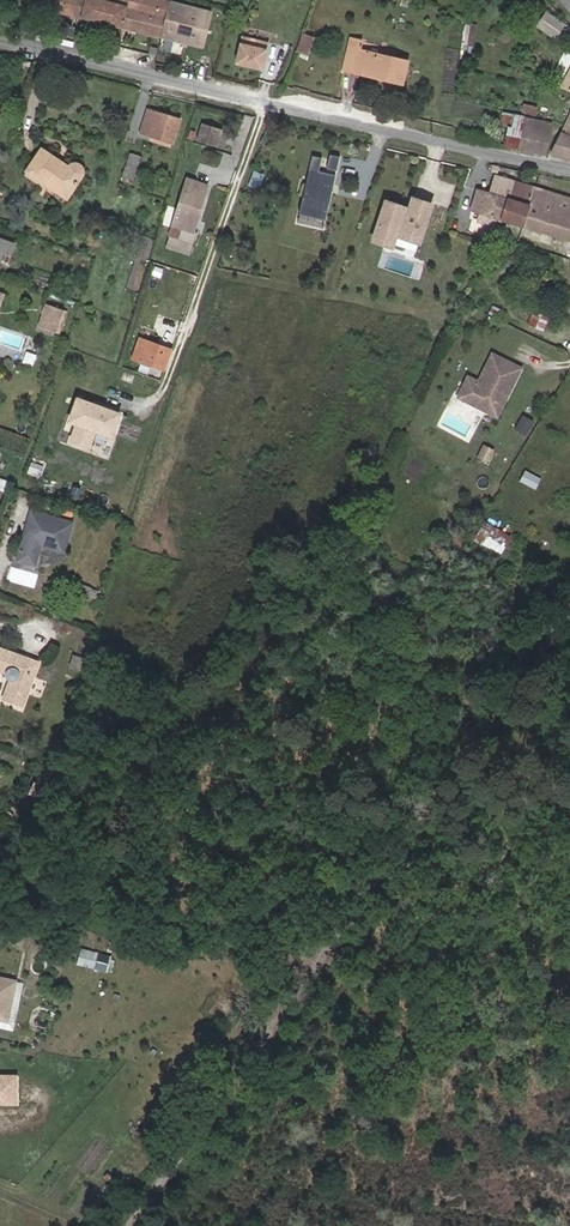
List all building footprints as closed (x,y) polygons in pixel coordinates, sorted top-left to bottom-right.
[(86,0),(46,0),(43,8),(81,17),(86,0)] [(81,17),(123,26),(129,0),(86,0),(81,17)] [(123,26),(145,32),(153,0),(129,0),(123,26)] [(169,0),(153,0),(145,32),(161,36),(170,0),(169,0)] [(170,0),(161,36),(202,46),(211,11),(170,0)] [(564,25),(552,16),(543,29),(556,38),(564,25)] [(305,55),(312,36),(299,31),(299,32),(292,50),(305,55)] [(359,50),(361,41),(351,38),(349,47),(359,50)] [(354,71),(359,50),(349,47),(344,69),(354,71)] [(255,50),(250,74),(263,77),(268,53),(255,50)] [(406,61),(359,50),(354,71),(379,77),(380,75),(393,78),(392,81),(401,83),(406,61)] [(560,87),(564,88),(569,91),(569,68),(560,87)] [(140,132),(150,135),(172,142),(179,119),(147,110),(140,132)] [(508,126),(504,145),(519,148),(526,116),(514,114),(511,127),(508,126)] [(545,154),(551,122),(526,116),(519,148),(545,154)] [(216,145),(221,130),(203,125),(199,139),(216,145)] [(565,125),(561,133),(569,137),(569,127),(565,125)] [(569,159),(569,137),(561,133),(550,155),(569,159)] [(172,142),(150,135),(148,140),(170,147),(172,142)] [(68,166),(42,148),(26,171),(66,198),(81,175),(81,174),(82,173),(82,172),(82,170),(82,169),(81,168),(81,167),(80,166),(79,165),(78,165),(77,164),(76,164),(75,163),(74,163),(73,163),(72,164),(71,164),(70,165),(69,165),(68,166)] [(338,169),(342,155),(331,152),(327,165),(338,169)] [(130,154),(122,175),(133,179),(140,158),(130,154)] [(323,159),(313,157),(299,216),(327,222),(338,176),(320,172),(323,159)] [(501,216),(513,179),(496,174),(484,211),(501,216)] [(188,179),(173,225),(181,228),(177,239),(170,237),(166,247),(188,255),(196,232),(192,231),(207,185),(188,179)] [(534,186),(513,179),(501,216),(521,223),(534,186)] [(534,186),(521,223),(553,233),(559,214),(569,217),(569,198),(534,186)] [(408,206),(382,197),(368,241),(393,249),(397,237),(421,245),(435,203),(411,195),(408,206)] [(569,229),(569,217),(559,214),(553,233),(568,237),(569,229)] [(2,253),(10,256),(14,243),(0,238),(0,252),(2,253)] [(56,333),(64,310),(47,304),(39,327),(56,333)] [(163,370),(171,350),(140,339),(133,358),(163,370)] [(469,376),(460,392),(478,402),(476,405),(485,410),(488,404),(493,407),(500,393),(507,396),(521,368),(494,353),(479,381),(469,376)] [(478,402),(460,392),(458,395),(476,405),(478,402)] [(496,416),(507,396),(500,393),(493,407),(488,404),(485,410),(496,416)] [(121,412),(75,397),(67,421),(74,424),(67,441),(90,449),(95,433),(111,439),(121,412)] [(64,552),(72,522),(31,511),(25,532),(27,532),(26,536),(24,536),(19,552),(37,557),(41,545),(44,543),(51,545),(50,548),(64,552)] [(504,553),(514,534),(484,519),(475,538),(504,553)] [(37,557),(19,552),(17,560),(35,565),(37,557)] [(1,648),(0,650),(0,670),(5,672),(10,680),(3,698),(22,705),(37,662),(1,648)] [(29,794),(42,799),(52,780),(38,775),(29,794)] [(82,946),(78,963),(109,971),(113,954),(82,946)] [(15,981),(0,978),(0,1009),(9,1011),(15,981)] [(9,1011),(0,1009),(0,1021),(7,1022),(9,1011)] [(0,1071),(0,1104),(19,1104),(20,1072),(0,1071)]
